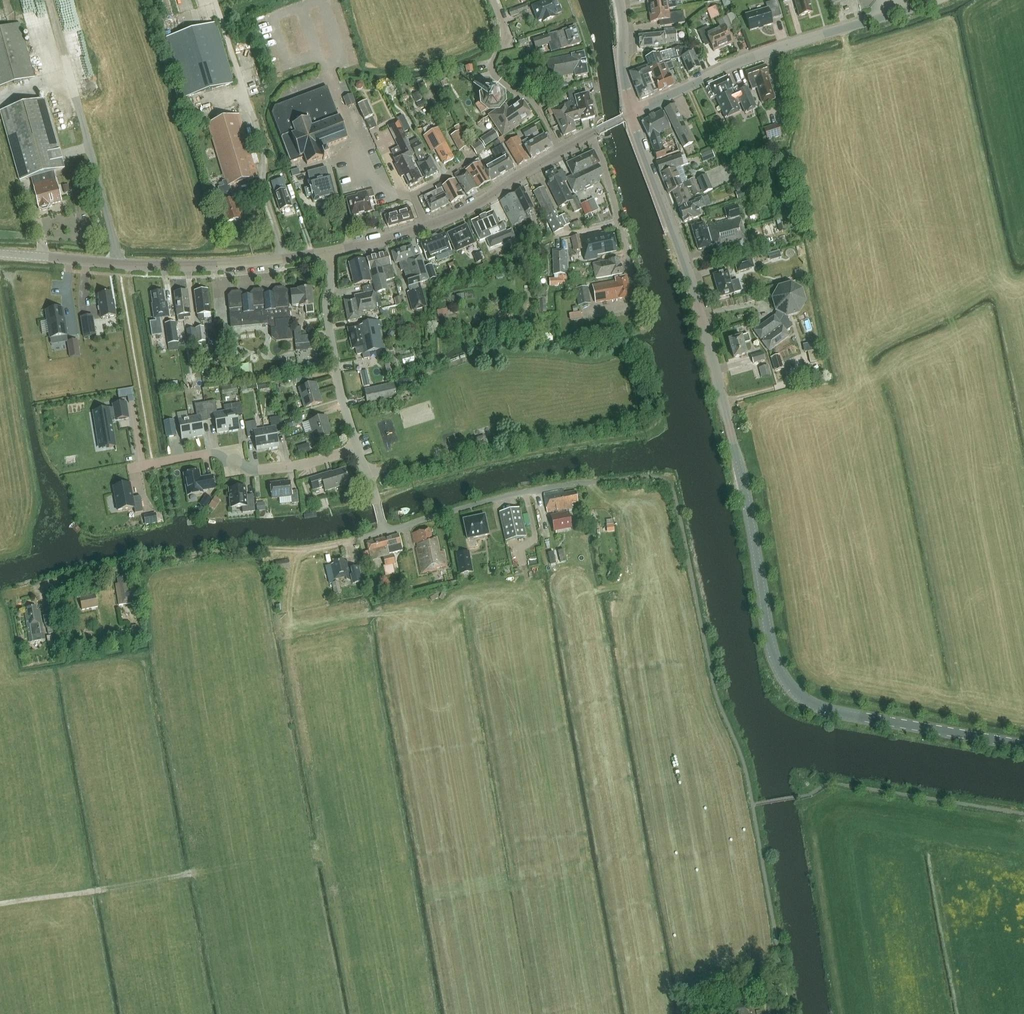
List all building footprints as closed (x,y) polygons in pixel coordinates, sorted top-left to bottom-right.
[(558,6),(556,0),(548,0),(531,7),(537,22),(542,20),(543,22),(555,18),(554,15),(561,13),(560,10),(561,10),(559,6),(558,6)] [(648,13),(668,9),(667,5),(674,3),(673,0),(659,0),(647,2),(648,13)] [(770,19),(780,16),(776,0),(765,4),(767,8),(745,15),(750,30),(772,24),(770,19)] [(808,0),(794,0),(799,16),(812,12),(808,0)] [(510,17),(528,11),(526,4),(508,11),(510,17)] [(707,9),(711,19),(719,15),(715,5),(707,9)] [(668,9),(648,13),(650,23),(663,21),(664,27),(683,23),(682,12),(674,13),(669,14),(668,9)] [(715,30),(723,48),(732,43),(727,32),(732,29),(727,16),(716,21),(719,28),(715,30)] [(34,77),(19,23),(0,29),(0,87),(34,77)] [(184,98),(234,83),(216,23),(166,38),(184,98)] [(723,48),(715,30),(710,32),(708,27),(698,31),(704,46),(710,44),(713,52),(723,48)] [(548,44),(550,53),(566,48),(580,44),(575,28),(548,36),(547,34),(540,36),(540,37),(532,40),(535,48),(548,44)] [(639,48),(665,46),(665,43),(676,42),(675,31),(664,33),(664,34),(638,36),(639,48)] [(517,38),(518,46),(527,45),(526,37),(517,38)] [(675,49),(677,58),(682,57),(689,72),(700,67),(693,52),(692,53),(690,48),(678,47),(675,49)] [(632,81),(652,74),(650,70),(664,64),(663,62),(677,58),(675,49),(658,53),(646,57),(649,66),(644,68),(644,67),(629,72),(632,81)] [(575,77),(587,75),(583,54),(571,56),(546,61),(550,79),(574,75),(575,77)] [(654,80),(654,81),(658,90),(658,91),(673,85),(669,74),(669,75),(664,64),(650,70),(652,74),(654,80)] [(757,88),(762,103),(774,99),(766,76),(768,76),(765,66),(745,72),(749,82),(752,90),(757,88)] [(654,80),(652,74),(632,81),(639,100),(654,94),(653,92),(658,90),(654,81),(654,80)] [(741,112),(735,99),(733,94),(731,90),(732,89),(727,77),(708,86),(713,98),(715,97),(725,119),(741,112)] [(417,85),(421,94),(425,92),(424,90),(426,89),(424,83),(417,85)] [(733,94),(735,99),(738,98),(745,114),(756,110),(747,86),(735,92),(736,93),(733,94)] [(290,162),(299,158),(303,156),(307,165),(323,159),(323,160),(328,158),(326,153),(321,155),(319,150),(347,139),(339,118),(338,118),(326,87),(274,107),(271,113),(290,162)] [(568,99),(569,99),(574,98),(572,89),(565,92),(568,98),(568,99)] [(496,107),(500,102),(499,96),(494,92),(488,93),(484,97),(485,99),(475,105),(481,113),(489,107),(496,107)] [(351,94),(342,98),(346,107),(355,104),(351,94)] [(588,94),(574,98),(569,99),(570,103),(571,103),(573,109),(578,108),(581,119),(580,119),(580,120),(581,121),(594,117),(588,94)] [(57,185),(53,172),(64,169),(45,99),(0,112),(20,181),(31,178),(34,191),(38,209),(42,211),(47,210),(49,207),(49,206),(62,202),(57,185)] [(570,103),(569,99),(568,99),(569,103),(563,105),(564,106),(560,108),(571,133),(575,131),(573,121),(580,119),(580,120),(580,119),(581,119),(578,108),(573,109),(571,103),(570,103)] [(518,124),(531,115),(522,101),(508,110),(504,105),(488,116),(502,137),(519,126),(518,124)] [(364,120),(372,117),(372,116),(366,102),(357,106),(363,121),(364,120)] [(683,148),(693,143),(674,105),(664,110),(683,148)] [(563,136),(571,133),(560,108),(552,111),(563,136)] [(649,138),(656,160),(666,156),(659,134),(662,130),(665,138),(673,135),(661,111),(641,122),(648,139),(649,138)] [(257,177),(239,115),(207,124),(225,181),(222,182),(223,186),(218,188),(219,193),(218,193),(221,204),(226,223),(234,221),(236,221),(238,221),(239,219),(240,219),(235,200),(233,200),(229,188),(228,186),(257,177)] [(372,117),(364,120),(369,131),(376,127),(372,117)] [(404,176),(409,187),(419,182),(418,180),(421,179),(410,156),(413,155),(398,121),(388,126),(398,147),(390,150),(393,156),(392,156),(396,163),(394,164),(400,178),(404,176)] [(534,124),(527,128),(531,135),(537,131),(534,124)] [(767,140),(781,136),(777,124),(763,128),(767,140)] [(531,135),(527,128),(521,131),(525,138),(531,135)] [(451,133),(457,150),(467,146),(460,129),(451,133)] [(437,130),(427,134),(423,137),(431,152),(434,150),(442,165),(453,159),(437,130)] [(493,140),(490,135),(482,141),(485,146),(493,140)] [(551,148),(544,135),(534,141),(540,154),(551,148)] [(518,166),(528,160),(520,146),(523,145),(518,136),(505,144),(518,166)] [(525,146),(524,146),(531,158),(540,154),(534,141),(530,143),(528,139),(523,142),(525,146)] [(423,154),(417,142),(409,146),(415,157),(416,157),(418,162),(417,163),(425,179),(437,173),(429,157),(425,159),(422,154),(423,154)] [(479,142),(471,147),(476,155),(484,149),(479,142)] [(501,146),(492,151),(497,160),(483,168),(482,168),(490,182),(513,168),(501,146)] [(711,150),(700,155),(703,162),(714,158),(711,150)] [(599,177),(602,176),(597,165),(599,164),(593,152),(566,164),(572,176),(566,178),(573,193),(576,191),(577,193),(601,181),(599,177)] [(660,174),(675,168),(687,164),(684,156),(683,156),(683,153),(679,155),(656,163),(660,174)] [(483,168),(478,159),(464,168),(467,172),(478,189),(490,182),(482,168),(483,168)] [(330,177),(328,177),(325,168),(306,173),(309,182),(307,182),(309,188),(304,190),(306,198),(311,197),(313,203),(335,197),(330,177)] [(679,178),(675,168),(660,174),(664,184),(679,178)] [(574,212),(580,210),(574,196),(571,197),(564,182),(566,181),(561,170),(556,173),(555,170),(545,175),(549,183),(547,184),(559,207),(569,202),(574,212)] [(467,172),(461,175),(458,172),(454,175),(467,195),(478,189),(467,172)] [(712,189),(706,174),(696,179),(702,193),(712,189)] [(683,188),(688,188),(691,188),(694,194),(699,192),(694,179),(681,184),(679,178),(664,184),(668,194),(672,192),(682,188),(683,188)] [(280,211),(291,207),(282,179),(271,182),(275,194),(274,194),(280,211)] [(451,203),(463,197),(454,181),(446,185),(444,181),(440,184),(442,187),(451,203)] [(423,197),(431,213),(448,205),(439,184),(435,187),(437,191),(423,197)] [(533,192),(553,234),(564,228),(563,227),(569,224),(564,214),(558,217),(543,187),(533,192)] [(682,188),(672,192),(678,209),(688,205),(687,201),(692,199),(688,188),(683,188),(682,188)] [(536,214),(523,189),(499,202),(512,226),(536,214)] [(371,211),(368,198),(373,197),(372,190),(355,194),(356,196),(346,198),(346,200),(350,217),(371,211)] [(704,205),(702,199),(701,198),(694,201),(694,202),(688,205),(678,209),(683,222),(700,216),(698,209),(705,207),(704,205)] [(593,213),(588,201),(580,204),(585,216),(593,213)] [(724,209),(727,220),(739,216),(736,206),(724,209)] [(384,216),(388,227),(413,220),(409,207),(393,211),(393,213),(384,216)] [(506,232),(505,230),(501,221),(497,222),(492,212),(471,222),(479,241),(485,238),(489,248),(516,237),(514,230),(511,231),(511,230),(506,232)] [(739,216),(727,220),(705,226),(704,223),(691,227),(698,251),(710,247),(716,245),(718,254),(748,246),(739,216)] [(456,252),(474,243),(471,236),(471,235),(466,225),(447,234),(452,244),(456,252)] [(600,233),(579,237),(579,239),(576,240),(578,250),(581,249),(584,260),(596,258),(596,255),(616,251),(612,234),(601,236),(600,233)] [(427,260),(451,251),(444,234),(437,237),(435,236),(432,237),(431,239),(420,243),(427,260)] [(408,286),(409,286),(411,291),(406,292),(411,311),(426,307),(421,289),(420,289),(418,283),(428,280),(420,256),(415,257),(412,247),(391,253),(395,264),(398,263),(401,271),(403,271),(408,286)] [(567,250),(553,251),(554,279),(549,279),(550,286),(558,286),(558,284),(568,284),(567,250)] [(485,259),(481,251),(473,255),(476,263),(485,259)] [(385,281),(395,279),(387,254),(366,259),(370,271),(375,292),(387,290),(385,281)] [(736,273),(754,268),(751,256),(733,261),(736,273)] [(354,285),(370,281),(365,259),(348,263),(354,285)] [(622,274),(623,271),(623,268),(620,266),(620,265),(619,266),(618,259),(592,264),(595,279),(622,274)] [(457,268),(455,261),(447,264),(450,271),(457,268)] [(434,278),(429,265),(424,267),(428,280),(434,278)] [(733,293),(741,291),(738,280),(730,282),(727,271),(713,275),(719,297),(733,293)] [(595,303),(629,297),(626,276),(615,278),(616,281),(592,285),(595,303)] [(590,304),(587,287),(586,287),(586,283),(591,282),(591,279),(584,281),(574,283),(578,306),(590,304)] [(775,311),(778,312),(774,317),(774,316),(753,331),(769,351),(789,336),(785,332),(791,327),(791,324),(788,322),(787,317),(799,313),(804,303),(801,290),(790,284),(778,287),(772,298),(775,311)] [(231,328),(260,325),(267,324),(270,327),(271,338),(276,341),(292,340),(289,308),(287,291),(283,288),(275,288),(271,293),(271,294),(265,294),(265,293),(261,289),(253,290),(249,294),(250,296),(244,297),(244,295),(239,292),(231,292),(228,297),(231,328)] [(292,306),(299,306),(299,307),(305,306),(306,314),(314,313),(313,305),(311,288),(297,290),(297,291),(290,291),(292,306)] [(174,293),(177,316),(177,322),(184,321),(183,318),(190,317),(190,314),(187,291),(185,291),(184,290),(179,291),(177,292),(174,293)] [(194,292),(197,314),(198,319),(200,322),(204,322),(203,313),(210,313),(207,290),(194,292)] [(160,318),(169,317),(167,303),(164,303),(163,291),(151,293),(153,305),(152,305),(154,319),(156,319),(156,321),(149,322),(151,336),(162,334),(160,318)] [(363,312),(381,308),(380,303),(378,304),(376,293),(373,293),(373,292),(354,296),(355,299),(344,301),(348,321),(364,317),(363,312)] [(111,293),(98,295),(100,303),(99,303),(101,319),(116,317),(114,301),(113,301),(111,293)] [(62,308),(45,310),(49,338),(66,336),(62,308)] [(447,316),(446,309),(436,310),(437,317),(447,316)] [(569,313),(569,319),(581,318),(581,311),(569,313)] [(80,317),(83,338),(96,336),(93,315),(80,317)] [(380,355),(386,354),(379,320),(362,324),(362,325),(347,329),(352,349),(355,349),(356,355),(362,354),(363,360),(370,358),(369,352),(379,350),(380,355)] [(174,322),(164,324),(169,350),(178,348),(174,322)] [(295,344),(312,342),(313,342),(312,334),(302,335),(301,326),(294,327),(295,344)] [(204,327),(194,328),(196,344),(197,344),(197,343),(206,342),(204,327)] [(188,345),(196,344),(194,328),(186,329),(188,345)] [(746,355),(743,344),(749,342),(747,334),(741,336),(728,340),(733,358),(746,355)] [(77,340),(67,342),(70,358),(80,356),(77,340)] [(313,348),(312,342),(295,344),(296,350),(313,348)] [(750,356),(753,364),(765,360),(762,352),(750,356)] [(770,358),(775,372),(783,369),(779,355),(770,358)] [(762,377),(770,375),(768,365),(760,367),(762,377)] [(367,371),(360,372),(363,386),(370,385),(367,371)] [(301,398),(318,392),(315,382),(298,388),(301,398)] [(258,391),(264,390),(263,383),(256,384),(258,391)] [(398,397),(396,383),(364,390),(367,404),(398,397)] [(321,403),(318,392),(301,398),(304,408),(321,403)] [(204,403),(208,420),(214,419),(217,434),(228,432),(224,411),(217,413),(215,401),(204,403)] [(113,408),(96,411),(103,448),(115,446),(111,419),(115,418),(115,420),(128,417),(125,403),(112,405),(113,408)] [(201,422),(208,420),(204,403),(194,404),(196,416),(189,418),(192,438),(204,436),(201,422)] [(231,405),(232,410),(224,411),(228,432),(239,430),(236,415),(243,414),(241,403),(231,405)] [(311,431),(329,426),(326,416),(308,421),(311,431)] [(269,418),(271,427),(264,429),(267,449),(279,447),(276,432),(284,431),(279,417),(269,418)] [(284,422),(286,428),(302,423),(300,417),(284,422)] [(178,420),(181,440),(192,438),(189,418),(178,420)] [(173,420),(164,422),(166,437),(176,435),(173,420)] [(267,449),(264,429),(256,430),(255,421),(245,423),(247,438),(254,436),(256,451),(267,449)] [(332,436),(329,426),(311,431),(315,441),(332,436)] [(478,447),(486,444),(484,436),(476,438),(478,447)] [(309,452),(307,444),(297,447),(299,455),(309,452)] [(325,491),(349,484),(344,469),(327,474),(326,473),(309,479),(313,490),(324,487),(325,491)] [(187,496),(203,493),(202,491),(215,489),(213,476),(204,477),(205,478),(200,479),(199,471),(183,474),(187,496)] [(270,484),(271,498),(291,496),(292,504),(299,503),(297,491),(291,491),(290,482),(270,484)] [(130,484),(113,487),(117,511),(134,508),(135,513),(143,512),(140,496),(132,498),(130,484)] [(242,513),(255,512),(253,498),(246,499),(245,487),(228,489),(230,508),(242,507),(242,513)] [(547,513),(572,508),(571,503),(577,501),(575,491),(563,493),(563,489),(543,493),(547,513)] [(206,495),(199,504),(205,508),(212,499),(206,495)] [(208,506),(214,509),(220,500),(214,496),(208,506)] [(264,511),(263,502),(255,503),(256,511),(264,511)] [(498,512),(505,541),(526,537),(520,507),(498,512)] [(551,517),(554,529),(570,526),(567,514),(551,517)] [(484,516),(463,521),(467,540),(488,536),(484,516)] [(442,567),(446,566),(444,552),(439,553),(437,539),(431,540),(429,530),(412,534),(414,543),(416,543),(417,548),(416,548),(421,573),(443,569),(442,567)] [(394,573),(393,569),(392,564),(394,564),(392,554),(389,555),(389,554),(403,551),(398,535),(367,542),(370,560),(383,557),(385,566),(383,566),(384,571),(385,575),(394,573)] [(460,572),(470,570),(466,550),(456,553),(460,572)] [(330,565),(334,580),(346,577),(346,579),(352,582),(353,584),(362,582),(359,567),(349,569),(347,561),(343,561),(342,559),(332,561),(333,564),(330,565)] [(275,562),(276,570),(289,568),(288,560),(275,562)] [(115,584),(118,605),(135,602),(133,588),(135,588),(134,580),(126,581),(126,578),(117,579),(118,584),(115,584)] [(337,582),(331,583),(334,595),(340,593),(337,582)] [(79,597),(81,610),(97,607),(94,594),(79,597)] [(44,640),(41,623),(39,609),(36,610),(36,606),(27,608),(27,611),(25,611),(29,642),(44,640)] [(130,636),(138,635),(137,626),(129,627),(130,636)] [(722,1004),(747,1000),(746,993),(721,997),(722,1004)] [(769,1013),(768,1003),(759,1005),(759,1003),(748,1005),(748,1000),(728,1004),(730,1013),(770,1013),(769,1013)]
